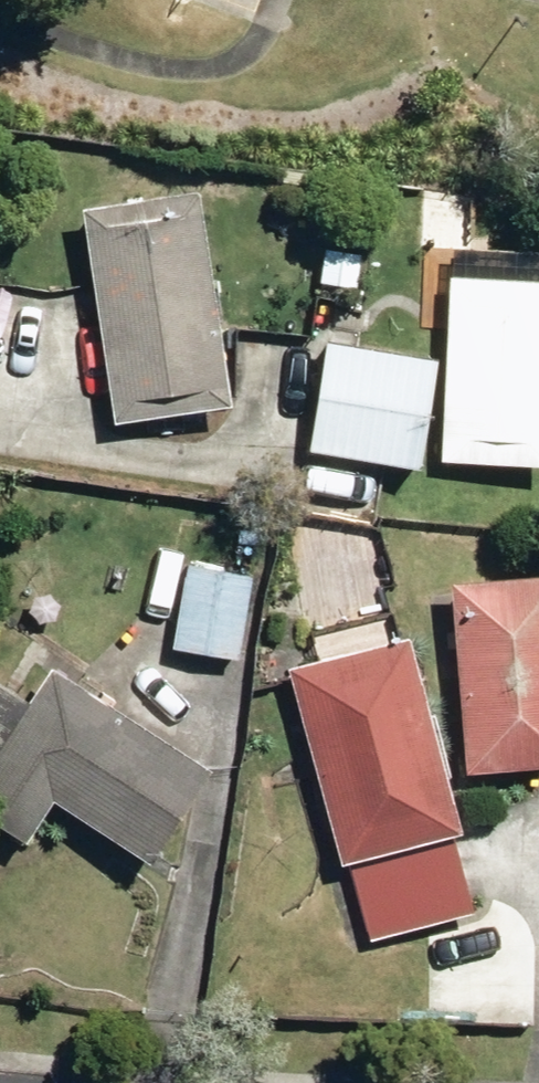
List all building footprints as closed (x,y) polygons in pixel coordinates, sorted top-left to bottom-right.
[(83,213),(115,426),(232,408),(200,195),(83,213)] [(538,466),(538,284),(451,280),(444,463),(538,466)] [(311,451),(421,466),(436,360),(326,345),(311,451)] [(177,653),(241,662),(253,581),(189,571),(177,653)] [(467,774),(538,770),(538,580),(455,586),(467,774)] [(292,674),(344,867),(464,834),(412,642),(292,674)] [(151,868),(211,776),(23,652),(0,688),(0,829),(28,846),(55,806),(151,868)] [(357,880),(374,942),(473,916),(455,852),(357,880)] [(399,1018),(454,1019),(455,983),(399,982),(399,1018)]
